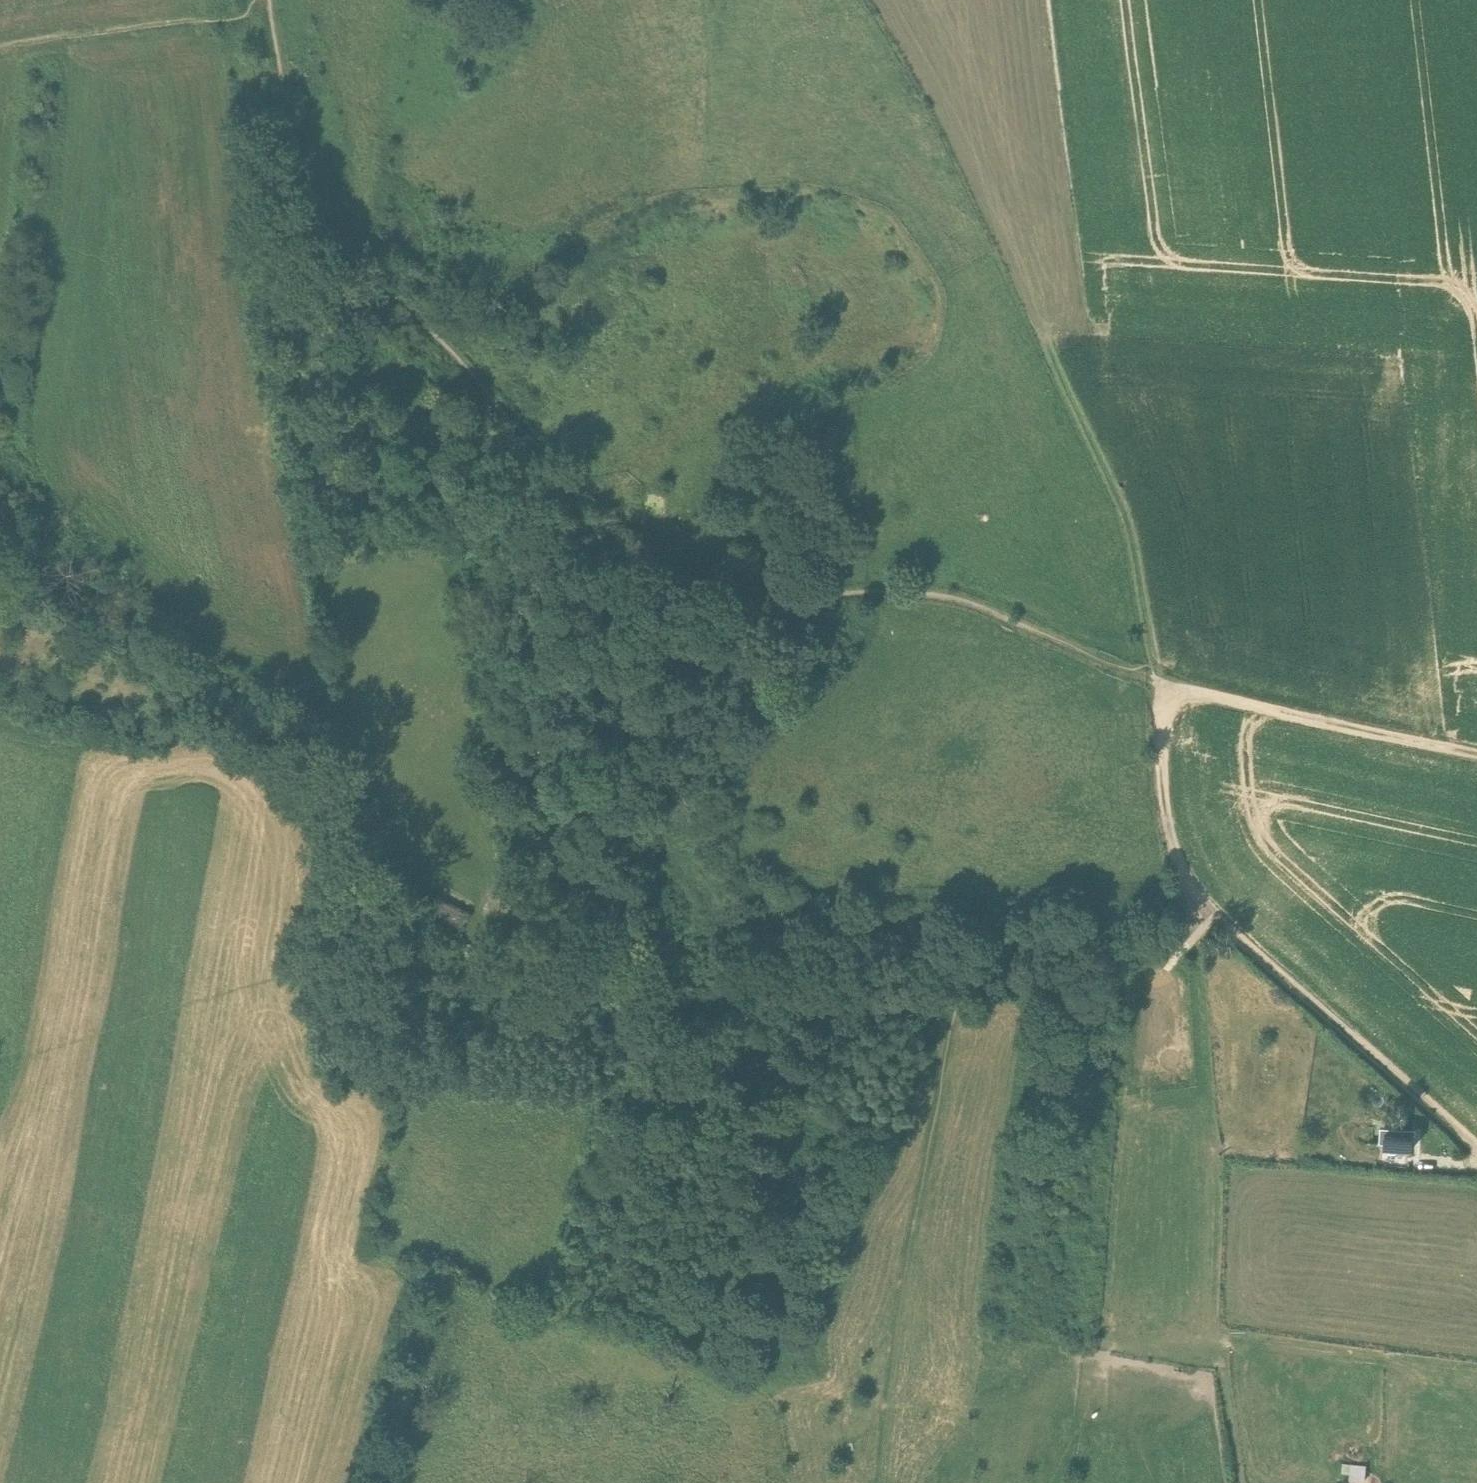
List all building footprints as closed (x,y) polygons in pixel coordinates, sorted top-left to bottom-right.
[(1380,1146),(1408,1148),(1409,1134),(1407,1134),(1408,1128),(1376,1127),(1375,1143),(1380,1143),(1380,1146)] [(1344,1472),(1347,1472),(1346,1482),(1368,1482),(1368,1462),(1344,1461),(1344,1472)]
